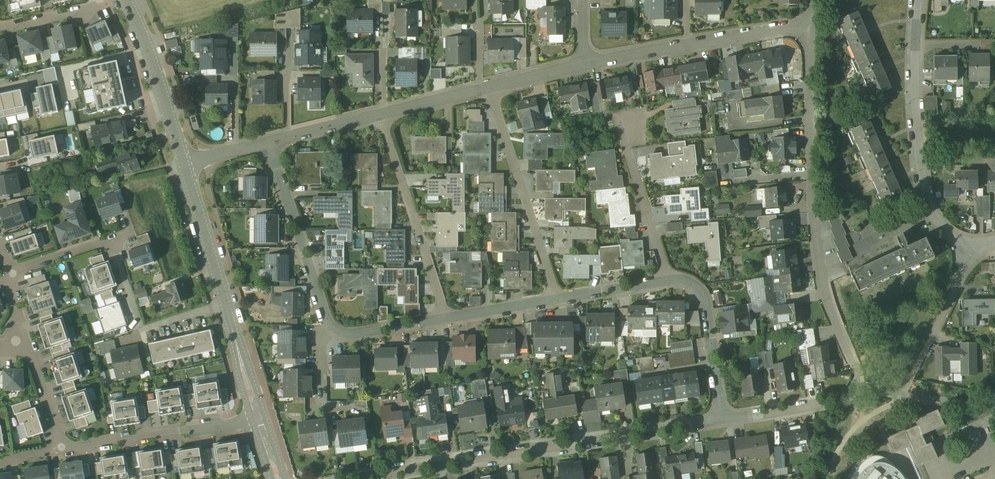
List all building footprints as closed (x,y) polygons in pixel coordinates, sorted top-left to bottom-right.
[(10,6),(20,4),(21,11),(41,7),(40,0),(9,0),(10,6)] [(382,0),(369,0),(369,11),(372,11),(372,13),(382,13),(382,4),(382,0)] [(492,14),(512,14),(512,0),(492,0),(492,14)] [(526,8),(540,8),(546,8),(546,0),(526,0),(526,8)] [(696,15),(720,15),(720,0),(696,0),(696,15)] [(676,5),(652,6),(652,19),(652,20),(654,20),(670,20),(676,19),(676,5)] [(546,8),(540,8),(540,18),(548,18),(548,35),(564,35),(564,8),(546,8)] [(301,9),(286,12),(287,29),(301,29),(301,9)] [(417,10),(397,10),(397,38),(417,38),(417,10)] [(369,11),(349,11),(349,32),(371,31),(371,17),(372,17),(372,13),(372,11),(369,11)] [(286,12),(276,15),(276,33),(277,33),(277,39),(287,39),(287,29),(286,12)] [(891,89),(858,12),(839,21),(872,97),(891,89)] [(626,14),(602,14),(602,36),(627,36),(626,14)] [(106,21),(86,30),(93,46),(101,42),(102,45),(113,40),(114,40),(113,37),(109,28),(106,21)] [(239,24),(224,28),(224,38),(239,38),(239,24)] [(115,43),(121,40),(115,25),(109,28),(113,37),(114,40),(113,40),(115,43)] [(53,30),(54,37),(57,51),(58,51),(67,49),(68,51),(78,49),(75,38),(74,38),(72,26),(53,30)] [(468,38),(462,38),(462,29),(442,30),(442,39),(450,38),(450,48),(448,48),(448,63),(469,63),(468,38)] [(39,32),(19,37),(23,56),(42,52),(43,52),(41,42),(39,32)] [(276,33),(260,33),(260,34),(253,34),(252,44),(254,44),(255,55),(277,55),(277,39),(277,33),(276,33)] [(321,33),(296,33),(296,65),(321,65),(321,33)] [(59,53),(58,51),(57,51),(54,37),(47,38),(48,41),(51,55),(59,53)] [(177,39),(165,42),(167,50),(179,47),(177,39)] [(994,57),(994,40),(981,40),(981,56),(989,56),(989,57),(994,57)] [(9,62),(7,50),(5,41),(0,42),(0,64),(9,62)] [(48,41),(41,42),(43,52),(42,52),(44,60),(51,58),(48,41)] [(226,41),(197,41),(197,52),(202,52),(202,66),(212,66),(212,70),(226,70),(226,41)] [(513,41),(492,41),(492,62),(513,62),(513,41)] [(415,48),(399,48),(399,61),(415,61),(415,48)] [(15,49),(7,50),(9,62),(10,68),(19,66),(15,49)] [(779,50),(762,53),(765,70),(771,69),(782,67),(779,50)] [(743,56),(746,73),(757,71),(765,70),(762,53),(743,56)] [(373,86),(372,55),(347,56),(346,56),(346,73),(354,73),(354,87),(373,86)] [(743,56),(727,59),(730,78),(731,82),(742,80),(741,74),(746,73),(743,56)] [(957,56),(934,57),(934,72),(937,72),(937,80),(956,79),(957,85),(963,85),(963,67),(957,67),(957,56)] [(981,56),(969,56),(969,81),(980,81),(980,83),(989,83),(989,57),(989,56),(981,56)] [(727,60),(721,61),(724,79),(730,78),(727,60)] [(399,61),(397,61),(397,78),(400,78),(400,86),(417,86),(417,61),(415,61),(399,61)] [(127,106),(117,62),(79,70),(89,115),(127,106)] [(697,65),(679,68),(682,84),(699,81),(699,82),(700,81),(699,76),(707,75),(705,63),(704,64),(697,65)] [(58,84),(55,68),(49,70),(52,85),(58,84)] [(679,68),(661,71),(664,87),(665,87),(675,86),(682,84),(679,68)] [(443,78),(443,69),(432,69),(432,78),(443,78)] [(771,69),(765,70),(767,86),(774,85),(771,69)] [(765,70),(757,71),(760,87),(765,86),(767,86),(765,70)] [(275,71),(259,71),(259,80),(275,80),(275,71)] [(661,71),(644,74),(644,76),(647,88),(647,92),(665,89),(665,87),(664,87),(661,71)] [(433,78),(433,88),(446,88),(446,78),(433,78)] [(627,78),(605,82),(608,99),(615,98),(616,104),(624,103),(623,97),(630,95),(630,94),(634,93),(632,82),(628,83),(627,78)] [(259,80),(255,81),(255,104),(276,103),(275,88),(277,88),(277,80),(275,80),(259,80)] [(321,80),(299,80),(299,100),(321,100),(321,80)] [(699,81),(682,84),(685,99),(702,96),(699,82),(699,81)] [(602,82),(596,83),(599,101),(606,100),(602,82)] [(682,84),(675,86),(678,100),(685,99),(682,84)] [(767,86),(765,86),(766,93),(768,93),(769,92),(780,90),(779,84),(774,85),(767,86)] [(58,112),(52,85),(37,88),(41,107),(47,106),(49,113),(58,112)] [(586,85),(568,89),(570,100),(571,105),(571,104),(584,102),(589,101),(586,85)] [(228,86),(206,86),(207,105),(208,105),(208,104),(215,104),(216,104),(227,104),(227,105),(228,105),(228,86)] [(675,86),(665,87),(665,89),(668,102),(678,100),(675,86)] [(742,88),(727,92),(729,98),(743,95),(742,88)] [(23,89),(12,92),(17,116),(28,113),(23,89)] [(568,89),(558,91),(560,102),(570,100),(568,89)] [(780,90),(769,92),(768,93),(769,98),(780,97),(780,90)] [(12,92),(0,94),(6,118),(17,116),(12,92)] [(547,97),(539,98),(542,114),(551,112),(547,97)] [(769,98),(764,99),(764,102),(765,113),(766,120),(783,118),(780,97),(769,98)] [(937,97),(924,97),(925,113),(937,113),(937,97)] [(695,98),(680,100),(681,110),(697,108),(695,98)] [(756,99),(747,100),(747,105),(745,105),(746,108),(746,115),(765,113),(764,102),(756,103),(756,99)] [(536,101),(518,105),(521,120),(525,120),(539,116),(536,101)] [(584,102),(571,104),(573,113),(586,111),(584,102)] [(600,103),(592,105),(593,114),(601,113),(600,103)] [(681,110),(675,111),(675,110),(666,111),(667,121),(672,120),(673,127),(671,129),(671,133),(675,136),(700,132),(698,117),(701,117),(700,107),(697,108),(681,110)] [(539,116),(525,120),(527,131),(535,130),(535,131),(545,129),(543,121),(540,122),(539,116)] [(136,120),(124,122),(126,129),(137,126),(136,120)] [(95,121),(78,125),(79,132),(93,129),(93,128),(97,127),(95,121)] [(124,121),(110,124),(114,142),(128,139),(126,129),(124,122),(124,121)] [(904,199),(870,123),(851,131),(884,207),(904,199)] [(97,127),(93,128),(93,129),(97,146),(114,142),(110,124),(97,127)] [(789,129),(773,131),(774,139),(789,139),(789,129)] [(25,151),(31,149),(29,142),(39,140),(38,134),(22,137),(25,151)] [(470,134),(468,134),(468,145),(464,145),(464,154),(491,154),(491,135),(485,134),(470,134)] [(564,134),(525,134),(525,159),(529,159),(529,171),(536,171),(542,171),(543,147),(566,147),(564,134)] [(39,140),(29,142),(31,149),(33,160),(59,154),(55,136),(39,140)] [(746,139),(730,141),(729,136),(715,138),(718,164),(727,163),(727,162),(731,161),(732,163),(749,161),(746,139)] [(447,138),(414,138),(414,154),(431,154),(431,163),(447,163),(447,149),(447,138)] [(10,156),(7,139),(6,140),(0,141),(0,158),(10,156)] [(789,139),(774,139),(774,144),(772,144),(772,154),(774,154),(774,160),(794,159),(794,153),(795,153),(795,144),(794,144),(794,139),(789,139)] [(685,141),(668,144),(669,157),(684,155),(683,148),(686,147),(685,141)] [(686,147),(683,148),(684,155),(669,157),(666,157),(666,158),(661,159),(661,154),(651,156),(652,167),(651,167),(652,180),(665,179),(664,176),(679,174),(679,177),(696,175),(695,165),(696,165),(694,146),(686,147)] [(612,150),(586,153),(587,165),(597,164),(598,176),(597,176),(598,182),(590,183),(591,192),(595,191),(622,189),(621,177),(617,178),(615,164),(613,165),(612,150)] [(135,153),(117,159),(120,168),(123,175),(141,170),(135,153)] [(332,153),(298,153),(298,161),(300,161),(301,168),(300,168),(301,185),(308,185),(319,185),(319,184),(318,165),(332,164),(332,153)] [(491,154),(464,154),(464,174),(465,174),(481,174),(491,174),(491,154)] [(377,155),(353,155),(352,165),(362,165),(362,185),(377,185),(377,155)] [(120,168),(117,160),(105,163),(108,171),(120,168)] [(4,171),(5,177),(17,175),(18,179),(21,179),(20,170),(16,169),(4,171)] [(746,169),(733,171),(734,179),(747,177),(746,169)] [(257,170),(241,170),(241,178),(246,178),(246,190),(248,190),(248,177),(257,177),(257,170)] [(542,171),(536,171),(536,192),(539,192),(539,199),(545,199),(554,199),(554,184),(575,184),(575,171),(542,171)] [(716,172),(703,173),(705,189),(718,188),(716,172)] [(976,172),(963,173),(963,172),(957,172),(957,190),(957,196),(967,196),(967,189),(976,189),(976,190),(977,190),(977,172),(976,172)] [(464,174),(446,174),(447,182),(442,181),(442,180),(428,180),(428,191),(438,191),(438,196),(453,196),(453,213),(465,213),(465,174),(464,174)] [(491,174),(481,174),(481,184),(479,185),(479,194),(507,194),(507,187),(504,187),(504,174),(491,174)] [(0,178),(0,196),(20,193),(18,179),(17,175),(5,177),(0,178)] [(257,177),(248,177),(248,190),(246,190),(246,200),(267,200),(267,177),(257,177)] [(681,194),(663,195),(664,204),(668,204),(668,213),(691,212),(692,220),(709,219),(709,208),(701,208),(700,187),(681,188),(681,194)] [(622,189),(595,191),(596,202),(609,200),(612,228),(623,227),(635,227),(634,217),(629,217),(627,196),(624,196),(623,188),(622,189)] [(785,188),(768,189),(769,208),(786,207),(786,206),(788,206),(788,199),(786,199),(785,188)] [(71,202),(82,200),(80,189),(70,191),(71,202)] [(768,189),(757,190),(757,200),(762,200),(762,208),(769,208),(768,189)] [(125,203),(121,190),(115,192),(116,196),(116,195),(120,205),(125,203)] [(353,192),(338,192),(338,199),(327,199),(327,198),(316,199),(316,210),(333,210),(333,212),(341,212),(341,231),(345,231),(353,231),(353,192)] [(362,192),(361,192),(361,202),(375,202),(375,224),(392,224),(392,192),(377,192),(362,192)] [(507,194),(479,194),(479,203),(481,203),(481,213),(494,213),(504,213),(504,200),(507,200),(507,194)] [(116,196),(98,202),(103,219),(122,213),(120,205),(116,195),(116,196)] [(24,198),(7,201),(8,209),(19,205),(20,209),(27,207),(24,198)] [(554,199),(545,199),(545,220),(563,220),(563,212),(586,212),(586,199),(554,199)] [(81,203),(65,208),(70,223),(56,227),(61,243),(91,233),(81,203)] [(716,205),(717,214),(731,212),(730,203),(716,205)] [(8,209),(0,212),(7,230),(25,224),(20,209),(19,205),(8,209)] [(277,209),(258,209),(258,218),(257,218),(257,233),(260,233),(260,242),(278,242),(278,218),(277,218),(277,209)] [(453,213),(428,213),(428,220),(438,220),(438,246),(457,246),(457,223),(465,223),(465,213),(453,213)] [(504,213),(494,213),(494,223),(492,223),(492,233),(519,233),(519,226),(516,226),(517,213),(504,213)] [(847,236),(841,226),(843,225),(837,213),(827,218),(832,228),(830,229),(835,240),(833,241),(839,252),(837,253),(842,265),(853,260),(848,249),(850,248),(845,237),(847,236)] [(759,229),(770,228),(770,223),(776,222),(776,216),(758,217),(759,229)] [(776,222),(770,223),(770,228),(771,241),(795,239),(794,222),(776,222)] [(682,223),(667,224),(668,232),(683,231),(682,223)] [(718,223),(708,224),(708,227),(687,228),(688,244),(705,243),(707,263),(721,262),(718,223)] [(586,228),(555,227),(555,248),(572,249),(572,240),(597,240),(597,229),(586,228)] [(31,229),(14,234),(16,241),(33,235),(31,229)] [(341,231),(326,231),(326,270),(344,270),(345,231),(341,231)] [(375,231),(374,231),(374,241),(388,241),(388,263),(389,263),(389,270),(404,270),(404,264),(405,264),(404,231),(392,231),(375,231)] [(148,233),(137,237),(139,243),(147,240),(149,245),(152,244),(148,233)] [(519,233),(492,233),(492,243),(494,242),(494,252),(506,252),(516,252),(517,239),(519,239),(519,233)] [(16,241),(11,243),(15,257),(40,249),(35,234),(16,241)] [(903,236),(896,239),(900,248),(901,248),(902,249),(893,254),(894,256),(908,250),(906,246),(907,245),(903,236)] [(894,256),(860,272),(859,270),(850,274),(859,293),(934,258),(925,239),(917,243),(918,245),(908,250),(894,256)] [(139,243),(136,244),(138,249),(135,250),(135,249),(127,252),(130,259),(131,259),(135,269),(155,262),(149,245),(147,240),(139,243)] [(643,242),(629,243),(629,240),(627,240),(620,240),(621,246),(622,263),(634,262),(635,267),(645,266),(643,242)] [(621,246),(610,247),(611,251),(599,252),(599,256),(601,274),(609,273),(609,271),(623,270),(622,263),(621,246)] [(796,247),(775,249),(777,269),(798,267),(796,247)] [(289,248),(270,248),(270,255),(268,255),(268,271),(270,271),(270,278),(269,278),(269,279),(279,279),(279,280),(280,280),(288,280),(288,266),(289,259),(289,248)] [(471,252),(452,252),(452,261),(450,261),(450,263),(453,263),(453,271),(463,271),(464,288),(464,287),(471,287),(471,288),(481,288),(481,271),(478,270),(478,262),(471,262),(471,252)] [(487,252),(481,252),(481,266),(490,266),(487,252)] [(516,252),(506,252),(506,262),(504,262),(504,272),(532,272),(532,265),(529,265),(529,252),(516,252)] [(93,267),(105,263),(103,255),(90,259),(93,267)] [(599,256),(564,256),(564,265),(570,265),(570,279),(590,279),(590,265),(593,265),(593,276),(601,276),(601,274),(599,256)] [(89,282),(113,274),(111,268),(111,269),(106,270),(105,265),(107,264),(106,263),(105,263),(93,267),(84,270),(89,282)] [(989,275),(989,263),(981,263),(982,275),(989,275)] [(356,278),(356,276),(346,276),(346,282),(340,282),(340,301),(351,301),(351,298),(356,298),(356,295),(363,295),(363,289),(366,289),(366,308),(378,308),(378,284),(378,270),(362,270),(362,278),(356,278)] [(389,270),(378,270),(378,284),(388,284),(388,281),(398,281),(398,284),(400,284),(400,283),(404,283),(404,304),(405,304),(417,304),(418,282),(414,282),(415,277),(416,277),(416,270),(404,270),(389,270)] [(532,272),(504,272),(504,279),(506,279),(506,289),(532,289),(532,272)] [(113,274),(89,282),(93,295),(95,294),(112,288),(110,281),(115,280),(113,274)] [(799,274),(781,277),(783,295),(801,292),(799,274)] [(45,275),(28,280),(30,288),(47,282),(45,275)] [(771,278),(752,280),(753,283),(758,282),(759,291),(773,289),(771,278)] [(148,296),(144,281),(134,284),(138,299),(148,296)] [(184,281),(167,287),(168,292),(151,297),(156,310),(173,305),(190,299),(184,281)] [(30,288),(26,289),(30,302),(53,294),(49,282),(47,282),(30,288)] [(279,287),(272,287),(272,294),(284,295),(284,316),(302,316),(303,294),(296,294),(296,287),(279,287)] [(113,291),(112,288),(95,294),(96,297),(101,295),(112,291),(113,291)] [(114,297),(112,291),(101,295),(103,301),(114,297)] [(714,294),(717,305),(724,303),(721,292),(714,294)] [(53,294),(30,302),(34,314),(38,313),(52,308),(57,306),(53,294)] [(471,296),(472,305),(483,304),(482,296),(471,296)] [(963,300),(964,327),(974,327),(974,318),(979,312),(994,312),(994,300),(963,300)] [(119,302),(96,309),(104,334),(128,326),(119,302)] [(670,302),(656,302),(656,307),(656,325),(670,326),(670,302)] [(685,302),(670,302),(670,326),(685,326),(685,325),(685,312),(685,302)] [(774,302),(761,303),(762,312),(769,311),(774,310),(774,307),(775,307),(774,302)] [(761,303),(753,304),(754,309),(758,312),(762,312),(761,303)] [(417,304),(405,304),(405,318),(419,316),(419,304),(417,304)] [(737,313),(749,312),(752,312),(751,304),(737,306),(737,313)] [(802,304),(783,306),(775,307),(775,310),(774,310),(775,316),(776,325),(804,322),(802,304)] [(642,307),(628,307),(628,309),(628,322),(628,329),(628,330),(629,330),(634,330),(635,330),(642,330),(642,307)] [(656,307),(642,307),(642,330),(656,330),(656,325),(656,307)] [(52,308),(38,313),(40,318),(52,315),(54,314),(52,308)] [(628,309),(619,309),(620,317),(621,322),(628,322),(628,309)] [(722,317),(723,324),(750,321),(749,312),(737,313),(724,314),(724,317),(722,317)] [(52,315),(40,318),(42,324),(54,320),(52,315)] [(601,315),(587,316),(587,317),(587,333),(587,341),(601,341),(601,315)] [(614,317),(614,315),(601,315),(601,341),(614,341),(614,337),(614,317)] [(38,325),(42,337),(67,330),(63,317),(54,320),(42,324),(38,325)] [(587,317),(579,317),(581,333),(587,333),(587,317)] [(620,317),(614,317),(614,337),(623,337),(622,329),(621,322),(620,317)] [(723,324),(723,331),(726,330),(726,333),(740,331),(751,330),(751,328),(750,321),(723,324)] [(572,324),(533,325),(533,334),(535,334),(535,345),(536,345),(536,353),(559,353),(559,354),(573,354),(573,344),(574,344),(574,332),(572,332),(572,324)] [(525,327),(514,327),(515,331),(516,349),(528,348),(526,335),(525,327)] [(758,327),(751,328),(751,330),(740,331),(741,338),(759,336),(758,327)] [(813,329),(797,331),(800,350),(809,349),(816,348),(813,329)] [(71,342),(67,330),(42,337),(46,350),(50,349),(62,345),(71,342)] [(211,330),(149,344),(154,364),(215,350),(211,330)] [(515,331),(491,332),(492,358),(517,356),(516,349),(515,331)] [(305,332),(280,332),(280,345),(305,345),(305,332)] [(475,358),(475,337),(454,338),(454,343),(454,359),(455,359),(475,358)] [(702,351),(701,339),(694,339),(695,351),(702,351)] [(692,340),(670,344),(672,353),(693,350),(692,340)] [(454,343),(444,342),(444,344),(447,366),(455,365),(455,359),(454,359),(454,343)] [(424,343),(410,343),(410,345),(411,367),(425,366),(424,343)] [(438,343),(424,343),(425,366),(439,366),(438,345),(438,343)] [(962,350),(937,350),(937,371),(946,371),(946,360),(962,360),(963,374),(975,374),(975,343),(962,343),(962,350)] [(444,344),(438,345),(439,366),(447,366),(444,344)] [(64,351),(62,345),(50,349),(52,354),(64,351)] [(305,345),(280,345),(280,358),(280,359),(296,358),(305,358),(305,345)] [(410,345),(403,346),(404,359),(405,367),(411,367),(410,345)] [(137,347),(128,349),(111,352),(117,379),(142,373),(143,373),(137,347)] [(816,348),(809,349),(812,365),(816,365),(828,363),(826,347),(816,348)] [(52,354),(54,360),(71,354),(69,349),(64,351),(52,354)] [(397,350),(375,351),(375,369),(390,368),(390,365),(397,365),(398,365),(397,359),(397,350)] [(672,353),(668,354),(670,368),(695,365),(693,350),(672,353)] [(771,352),(764,353),(765,357),(767,368),(767,369),(774,368),(771,352)] [(50,361),(54,373),(79,365),(75,353),(71,354),(54,360),(50,361)] [(652,356),(639,358),(641,373),(654,371),(652,356)] [(765,357),(758,358),(760,369),(767,368),(765,357)] [(346,358),(333,359),(334,364),(334,376),(334,382),(340,382),(340,383),(347,383),(346,358)] [(359,358),(346,358),(347,383),(354,383),(354,382),(360,382),(360,377),(360,364),(359,358)] [(404,359),(397,359),(398,365),(397,365),(397,373),(406,373),(405,367),(404,359)] [(828,363),(816,365),(818,380),(837,378),(835,362),(828,363)] [(792,363),(774,366),(779,392),(796,390),(794,382),(795,381),(792,363)] [(83,378),(79,365),(54,373),(58,386),(62,385),(74,381),(83,378)] [(627,369),(612,372),(613,379),(620,378),(621,385),(622,385),(629,383),(627,369)] [(293,371),(285,371),(285,384),(311,384),(311,370),(293,371)] [(23,390),(23,371),(5,371),(5,390),(23,390)] [(696,371),(635,381),(639,406),(676,400),(676,398),(687,396),(687,399),(700,397),(696,371)] [(560,373),(547,375),(550,391),(551,400),(564,399),(560,373)] [(760,375),(742,378),(744,390),(745,390),(746,397),(762,395),(761,383),(760,375)] [(812,376),(805,377),(807,390),(814,389),(812,376)] [(485,379),(478,380),(481,398),(488,397),(485,379)] [(219,380),(206,383),(210,408),(223,406),(223,402),(221,390),(219,380)] [(74,381),(62,385),(64,391),(76,387),(74,381)] [(197,410),(210,408),(206,383),(193,385),(195,394),(197,406),(197,410)] [(311,384),(285,384),(285,397),(293,397),(305,397),(311,397),(311,384)] [(621,385),(595,389),(597,401),(599,411),(610,410),(610,408),(624,406),(624,408),(625,407),(622,385),(621,385)] [(181,386),(168,389),(172,414),(186,412),(185,408),(183,396),(181,386)] [(76,387),(64,391),(66,396),(77,392),(76,387)] [(508,387),(495,389),(501,426),(525,422),(524,414),(523,405),(511,407),(508,387)] [(62,397),(66,409),(91,402),(87,389),(77,392),(66,396),(62,397)] [(160,416),(172,414),(168,389),(156,391),(157,400),(159,412),(160,416)] [(227,389),(221,390),(223,402),(229,401),(227,389)] [(426,397),(416,398),(417,407),(420,407),(421,413),(418,413),(419,419),(416,419),(419,440),(429,438),(429,436),(448,434),(445,415),(440,416),(439,410),(436,411),(434,397),(439,396),(438,389),(425,391),(426,397)] [(564,399),(551,400),(550,391),(542,392),(544,406),(551,405),(553,417),(577,414),(574,397),(564,399)] [(407,393),(398,393),(399,401),(408,401),(407,393)] [(137,398),(124,400),(128,426),(141,423),(140,419),(138,407),(137,398)] [(115,428),(128,426),(124,400),(111,402),(112,412),(114,423),(115,428)] [(159,412),(157,400),(147,402),(149,414),(159,412)] [(29,401),(12,406),(15,415),(17,415),(17,414),(32,409),(29,401)] [(367,401),(354,401),(355,408),(358,410),(368,409),(367,401)] [(597,401),(590,402),(593,422),(600,421),(599,411),(597,401)] [(95,414),(91,402),(66,409),(70,422),(74,421),(86,417),(95,414)] [(590,402),(582,403),(585,423),(593,422),(590,402)] [(293,403),(287,404),(287,414),(305,414),(305,403),(293,403)] [(144,406),(138,407),(140,419),(147,418),(144,406)] [(483,406),(468,408),(467,406),(459,408),(463,431),(487,428),(483,406)] [(32,409),(17,414),(17,415),(21,425),(24,424),(29,438),(44,433),(36,408),(32,409)] [(390,411),(382,412),(385,434),(403,431),(404,431),(403,423),(401,413),(391,414),(390,411)] [(538,412),(524,414),(525,422),(526,430),(540,428),(538,412)] [(937,412),(915,421),(917,427),(918,426),(922,436),(943,427),(937,412)] [(86,417),(74,421),(77,429),(89,426),(86,417)] [(325,420),(312,422),(316,447),(323,446),(323,445),(329,444),(328,442),(326,426),(325,420)] [(364,420),(351,421),(354,446),(361,445),(361,444),(367,443),(364,420)] [(351,421),(338,423),(339,435),(341,447),(347,446),(348,447),(354,446),(351,421)] [(312,422),(300,424),(303,448),(309,447),(309,448),(316,447),(312,422)] [(410,422),(403,423),(404,431),(403,431),(404,437),(412,436),(410,422)] [(332,425),(326,426),(328,442),(334,441),(334,436),(332,425)] [(804,425),(783,429),(786,446),(798,443),(798,445),(809,443),(804,425)] [(905,431),(887,439),(893,453),(905,448),(910,446),(918,464),(919,466),(936,459),(930,444),(926,446),(921,436),(922,436),(918,426),(917,427),(905,432),(905,431)] [(766,437),(755,439),(755,437),(746,439),(749,456),(759,454),(759,455),(769,453),(766,437)] [(239,440),(226,442),(231,468),(243,466),(242,458),(240,447),(239,440)] [(226,442),(214,444),(218,470),(231,468),(226,442)] [(728,442),(708,444),(710,464),(711,464),(711,461),(721,460),(722,463),(730,462),(728,442)] [(246,445),(240,447),(242,458),(248,457),(246,445)] [(202,446),(189,448),(193,474),(206,472),(205,465),(202,450),(202,446)] [(415,457),(415,446),(407,446),(407,457),(415,457)] [(776,467),(786,467),(784,446),(775,446),(776,467)] [(918,464),(910,446),(905,448),(919,478),(925,478),(919,466),(918,464)] [(164,448),(151,450),(155,476),(168,474),(166,464),(164,452),(164,448)] [(189,448),(176,450),(179,466),(180,476),(193,474),(189,448)] [(208,449),(202,450),(205,465),(211,464),(208,449)] [(151,450),(138,452),(142,478),(155,476),(151,450)] [(636,455),(640,478),(656,478),(651,453),(636,455)] [(113,456),(117,478),(130,478),(129,470),(127,458),(126,454),(113,456)] [(665,459),(666,464),(668,478),(680,478),(679,472),(687,471),(688,473),(699,471),(698,462),(698,460),(695,460),(694,455),(667,459),(665,459)] [(100,458),(101,462),(103,474),(104,478),(117,478),(113,456),(100,458)] [(601,459),(604,478),(618,478),(616,457),(601,459)] [(71,463),(74,478),(85,478),(85,477),(83,465),(82,461),(71,463)] [(71,463),(60,465),(60,469),(62,478),(74,478),(71,463)] [(567,466),(567,464),(559,465),(561,478),(583,478),(581,464),(567,466)] [(25,470),(27,478),(50,478),(48,467),(25,470)] [(522,474),(522,478),(543,478),(542,471),(522,474)]
